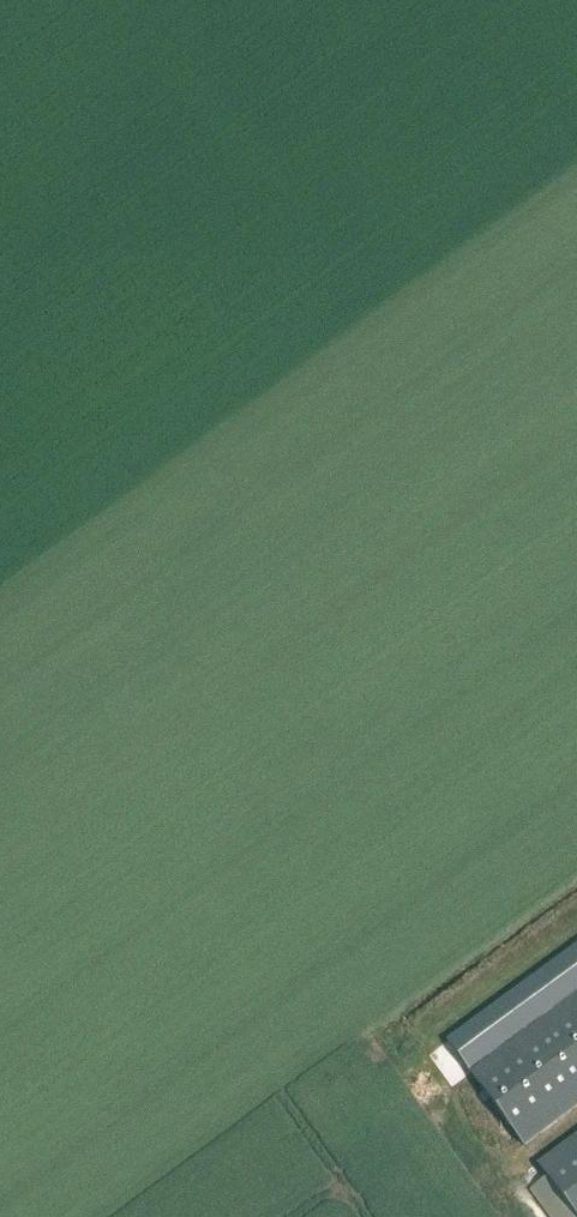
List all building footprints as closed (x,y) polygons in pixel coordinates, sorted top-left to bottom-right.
[(468,1073),(523,1148),(576,1109),(576,993),(468,1073)] [(537,1165),(575,1216),(576,1216),(576,1136),(537,1165)]
